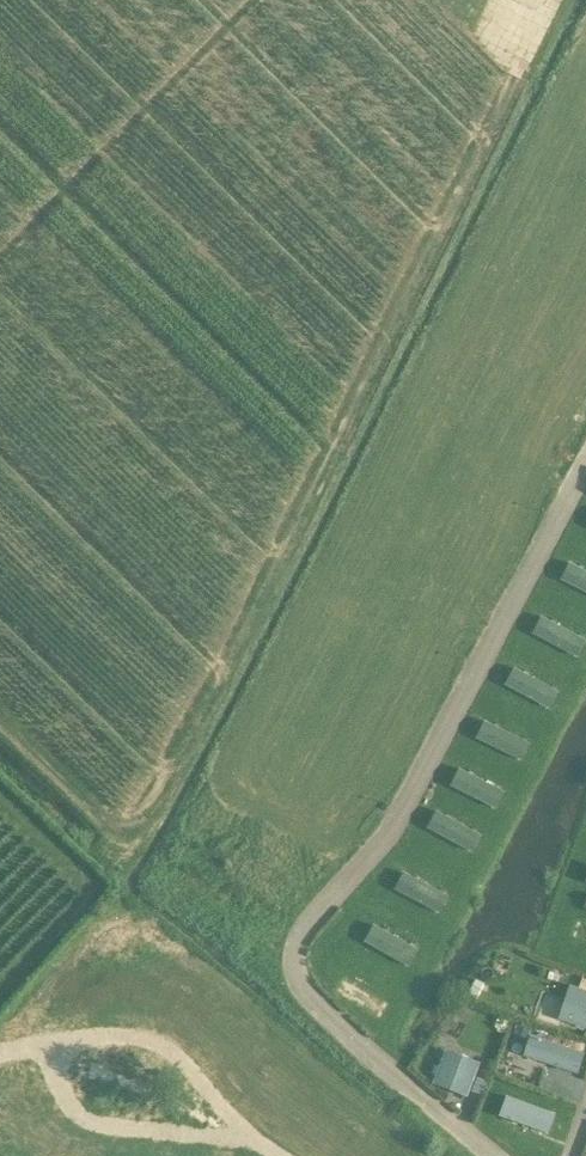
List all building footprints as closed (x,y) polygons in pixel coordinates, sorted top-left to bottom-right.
[(560,579),(585,593),(585,571),(569,562),(560,579)] [(541,616),(533,633),(576,656),(585,639),(541,616)] [(514,667),(505,684),(548,708),(557,691),(514,667)] [(484,721),(476,739),(520,760),(528,743),(484,721)] [(459,768),(450,785),(494,807),(502,790),(459,768)] [(436,811),(427,828),(470,851),(479,834),(436,811)] [(404,872),(395,889),(438,912),(447,896),(404,872)] [(374,925),(364,941),(407,966),(417,950),(374,925)] [(485,984),(476,979),(469,993),(478,998),(485,984)] [(585,1029),(585,991),(570,986),(559,1020),(585,1029)] [(531,1026),(518,1022),(515,1034),(528,1038),(531,1026)] [(530,1036),(524,1056),(578,1075),(585,1054),(530,1036)] [(478,1066),(445,1053),(434,1083),(467,1096),(478,1066)] [(476,1079),(471,1092),(482,1097),(487,1083),(476,1079)] [(508,1096),(501,1116),(548,1133),(555,1113),(508,1096)]
